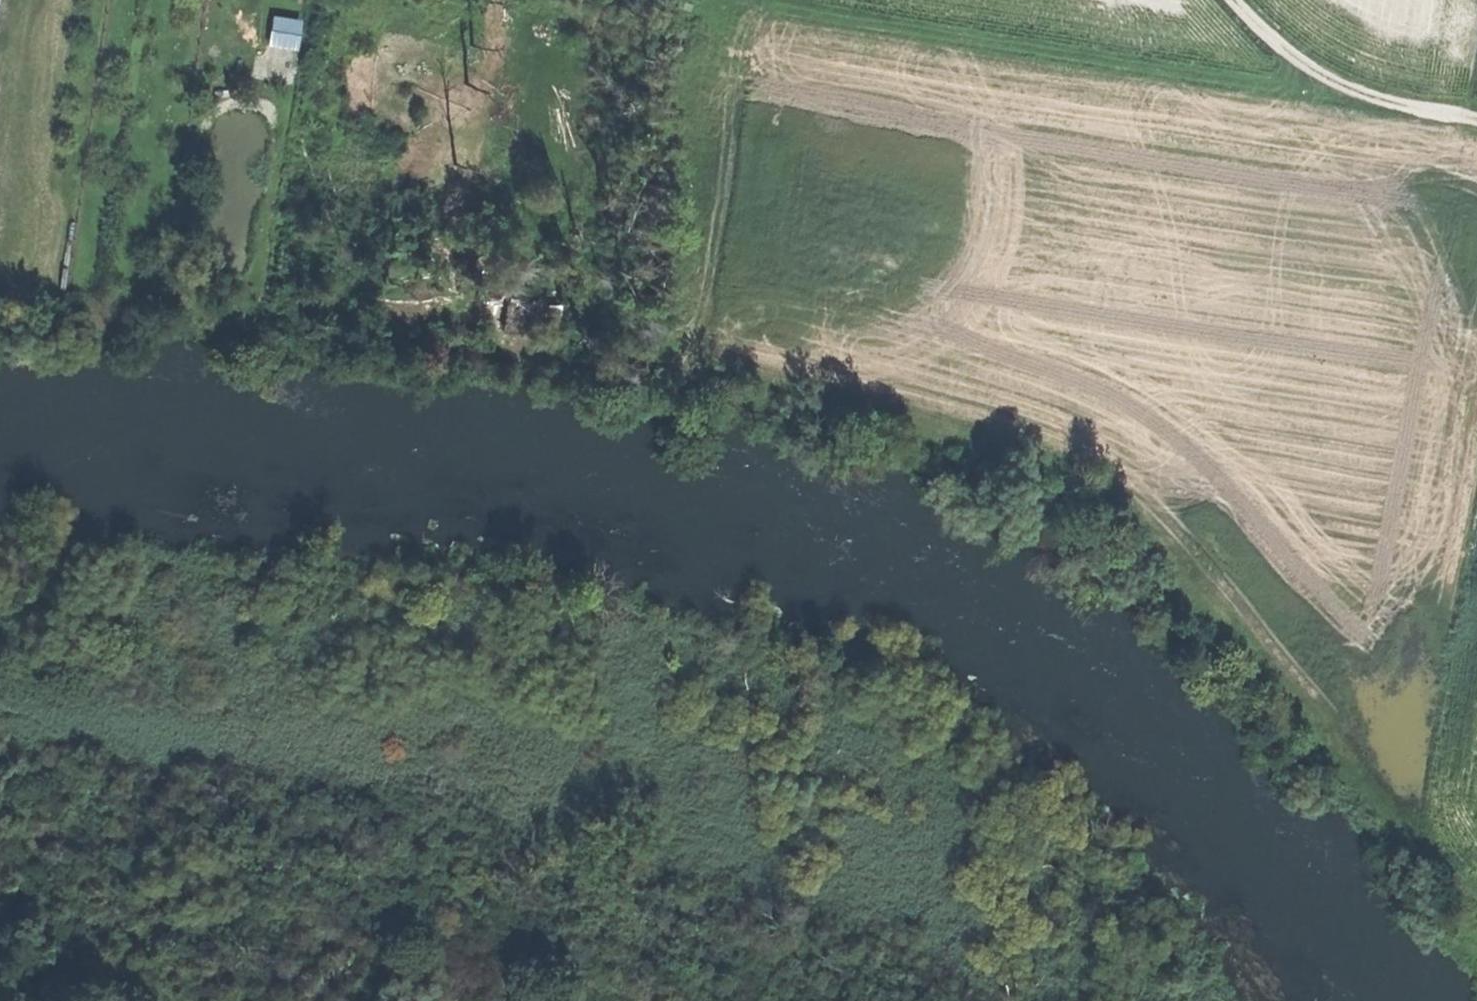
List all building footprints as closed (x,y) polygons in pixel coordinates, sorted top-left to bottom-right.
[(272,12),(268,41),(298,46),(303,17),(272,12)] [(506,319),(536,320),(537,299),(507,297),(506,319)]
